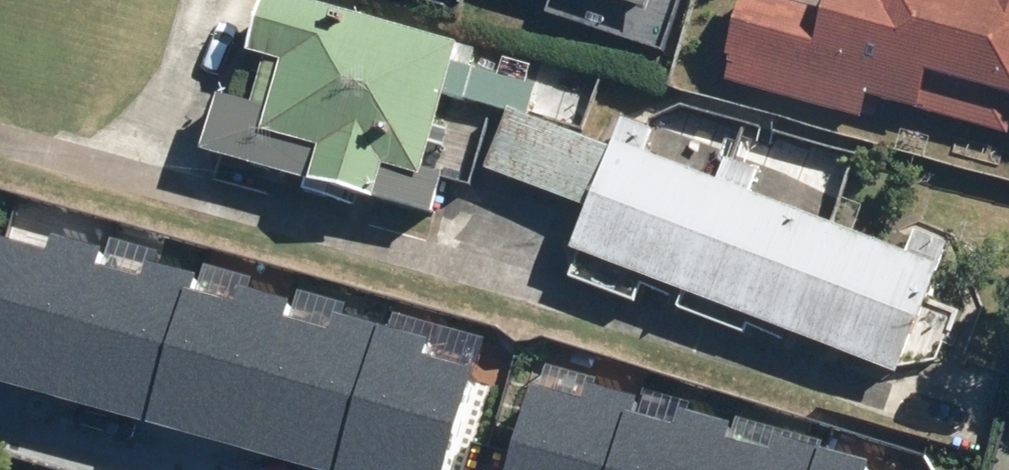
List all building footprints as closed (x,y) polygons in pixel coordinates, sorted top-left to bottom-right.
[(290,0),(272,0),(255,59),(269,63),(258,105),(220,95),(203,156),(436,221),(449,176),(427,170),(448,95),(530,118),(539,88),(456,65),(461,47),(290,0)] [(651,51),(666,0),(474,0),(651,51)] [(795,0),(744,0),(725,77),(1008,145),(1008,0),(837,0),(835,10),(795,0)] [(658,135),(625,123),(614,153),(511,114),(488,175),(592,214),(573,263),(894,384),(948,241),(919,231),(910,254),(722,184),(722,183),(650,156),(658,135)] [(251,469),(420,469),(453,357),(0,228),(0,399),(251,469)] [(495,400),(475,469),(740,469),(495,400)]
